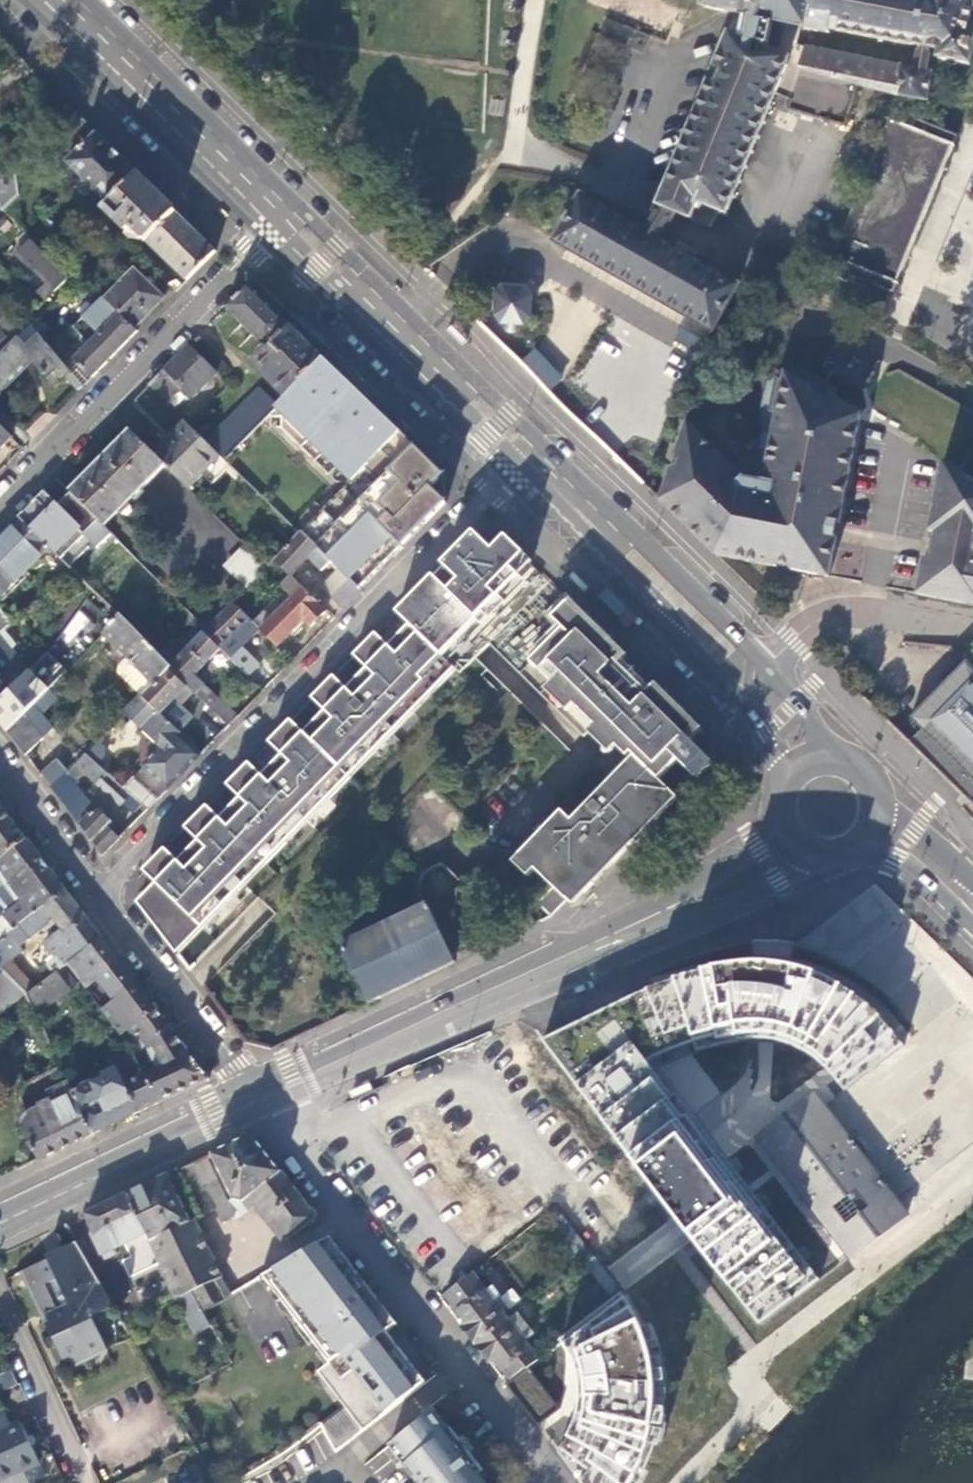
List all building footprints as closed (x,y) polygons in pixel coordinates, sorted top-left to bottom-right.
[(703,6),(734,12),(729,35),(728,34),(659,204),(689,217),(696,201),(725,213),(760,125),(774,91),(790,98),(786,108),(845,125),(853,100),(857,84),(865,86),(875,88),(899,93),(899,95),(928,100),(933,73),(926,72),(930,49),(938,51),(937,58),(969,65),(972,47),(972,31),(968,30),(972,6),(972,0),(705,0),(703,6)] [(62,145),(86,121),(75,111),(53,135),(62,145)] [(909,126),(888,118),(871,160),(856,198),(837,245),(826,272),(847,281),(850,274),(893,292),(897,283),(896,282),(952,143),(953,143),(956,135),(913,117),(909,126)] [(108,203),(138,173),(86,121),(62,145),(73,155),(67,162),(83,178),(81,180),(91,190),(93,188),(108,203)] [(2,210),(19,194),(11,148),(0,149),(0,197),(0,196),(2,210)] [(148,241),(177,212),(138,173),(108,203),(104,208),(126,230),(121,236),(148,241)] [(737,285),(580,195),(554,240),(711,330),(737,285)] [(148,241),(187,279),(215,250),(177,212),(148,241)] [(45,299),(67,276),(32,240),(18,255),(30,268),(31,267),(46,283),(37,291),(45,299)] [(105,299),(134,326),(162,297),(134,269),(105,299)] [(267,346),(290,324),(248,282),(225,305),(267,346)] [(510,332),(513,333),(516,332),(517,331),(519,328),(520,325),(520,324),(522,324),(522,322),(528,316),(530,316),(531,296),(524,290),(524,288),(503,287),(503,289),(497,295),(496,316),(503,322),(503,323),(506,324),(506,327),(507,329),(509,331),(510,332)] [(105,299),(104,297),(72,327),(89,345),(74,359),(92,376),(137,330),(134,326),(105,299)] [(7,332),(15,323),(5,313),(0,317),(0,325),(7,332)] [(290,324),(324,357),(333,346),(300,313),(290,324)] [(30,324),(0,354),(0,385),(25,360),(51,385),(68,368),(30,324)] [(321,360),(324,357),(290,324),(267,346),(255,357),(290,392),(321,360)] [(461,347),(467,341),(451,325),(445,331),(461,347)] [(190,345),(188,343),(148,384),(167,403),(184,386),(192,395),(216,370),(190,345)] [(548,390),(562,378),(535,346),(521,358),(548,390)] [(400,432),(324,357),(321,360),(397,435),(400,432)] [(290,392),(278,404),(353,481),(397,435),(321,360),(290,392)] [(741,475),(684,421),(659,500),(714,554),(769,565),(770,559),(794,563),(793,570),(827,576),(828,570),(834,542),(825,540),(831,511),(839,513),(858,416),(805,394),(807,383),(775,370),(770,367),(767,379),(763,378),(754,424),(759,426),(751,465),(741,475)] [(224,460),(278,404),(261,387),(206,442),(219,455),(224,460)] [(202,472),(219,455),(206,442),(189,425),(185,421),(153,453),(165,465),(187,487),(202,472)] [(11,437),(0,425),(0,448),(11,437)] [(104,526),(165,465),(153,453),(131,431),(70,492),(86,508),(104,526)] [(359,591),(446,502),(444,474),(400,432),(397,435),(353,481),(354,481),(301,535),(330,563),(338,570),(359,591)] [(219,455),(202,472),(212,483),(230,465),(224,460),(219,455)] [(972,605),(972,481),(959,473),(941,463),(930,514),(937,516),(935,526),(928,525),(927,532),(933,534),(930,544),(935,545),(931,561),(926,560),(921,559),(914,593),(972,605)] [(70,492),(57,503),(45,492),(18,517),(49,547),(68,567),(92,545),(96,549),(112,534),(104,526),(86,508),(70,492)] [(937,516),(930,514),(928,525),(935,526),(937,516)] [(18,517),(0,536),(0,592),(2,594),(49,547),(18,517)] [(274,561),(300,534),(290,524),(257,556),(268,567),(274,561)] [(395,608),(409,624),(447,660),(534,568),(499,532),(489,544),(471,527),(438,562),(442,565),(433,575),(430,572),(395,608)] [(290,576),(291,576),(308,558),(321,571),(330,563),(301,535),(300,534),(274,561),(290,576)] [(930,544),(926,560),(931,561),(935,545),(930,544)] [(248,588),(265,569),(245,549),(227,568),(248,588)] [(359,591),(338,570),(322,587),(343,608),(359,591)] [(574,572),(568,578),(583,594),(589,588),(574,572)] [(310,627),(326,611),(303,588),(260,631),(275,646),(276,647),(303,620),(310,627)] [(540,901),(553,915),(567,900),(574,906),(582,897),(594,885),(632,845),(668,808),(678,797),(660,779),(676,758),(695,775),(712,763),(686,735),(694,726),(654,686),(648,692),(616,661),(622,655),(567,602),(552,618),(563,628),(535,656),(518,672),(583,737),(595,725),(607,736),(627,757),(632,752),(635,755),(573,821),(563,811),(538,837),(521,855),(554,886),(540,901)] [(249,618),(233,603),(208,628),(204,632),(221,648),(249,676),(261,664),(241,645),(257,628),(248,620),(249,618)] [(12,624),(0,609),(0,633),(12,624)] [(76,657),(100,626),(78,609),(54,640),(76,657)] [(169,668),(171,666),(158,653),(120,615),(102,633),(126,658),(153,685),(169,668)] [(204,632),(208,628),(202,623),(176,649),(169,642),(158,653),(171,666),(204,632)] [(447,660),(441,654),(409,624),(388,646),(366,668),(346,689),(325,711),(304,733),(282,755),(262,776),(240,798),(220,819),(198,841),(178,862),(157,884),(138,903),(172,947),(196,921),(203,928),(247,884),(239,877),(280,835),(287,842),(330,798),(323,791),(364,748),(372,755),(414,711),(407,704),(435,675),(442,682),(456,668),(447,660)] [(207,705),(228,726),(238,716),(194,676),(214,655),(221,648),(204,632),(171,666),(169,668),(186,685),(207,705)] [(366,668),(388,646),(375,633),(353,656),(366,668)] [(214,655),(257,697),(263,690),(249,676),(221,648),(214,655)] [(68,671),(48,652),(6,694),(0,699),(0,723),(7,733),(26,718),(50,691),(68,671)] [(143,695),(153,685),(126,658),(121,664),(119,673),(143,695)] [(966,660),(909,718),(920,728),(918,731),(907,743),(972,807),(972,668),(966,660)] [(186,685),(169,668),(153,685),(143,695),(141,697),(158,714),(159,713),(186,685)] [(325,711),(346,689),(333,676),(312,699),(325,711)] [(207,705),(186,685),(159,713),(180,733),(207,705)] [(26,718),(7,733),(26,757),(42,743),(55,732),(44,716),(59,702),(50,691),(26,718)] [(141,697),(125,714),(160,748),(144,765),(168,788),(200,755),(179,735),(180,733),(159,713),(158,714),(141,697)] [(282,755),(304,733),(291,720),(269,743),(282,755)] [(124,788),(86,754),(75,764),(82,771),(93,780),(119,804),(123,801),(130,793),(124,788)] [(40,774),(50,788),(65,774),(67,772),(55,760),(40,774)] [(240,798),(262,776),(249,763),(227,785),(240,798)] [(82,771),(75,764),(69,770),(77,778),(82,771)] [(65,774),(50,788),(79,826),(94,810),(81,797),(83,795),(65,774)] [(130,793),(142,804),(148,809),(157,799),(134,778),(124,788),(130,793)] [(134,812),(142,804),(130,793),(123,801),(134,812)] [(26,840),(0,806),(0,859),(26,840)] [(198,841),(220,819),(207,806),(185,829),(198,841)] [(94,810),(79,826),(102,855),(119,838),(113,832),(117,828),(95,809),(94,810)] [(65,891),(26,840),(0,859),(0,941),(65,891)] [(338,944),(366,1004),(407,985),(456,961),(445,937),(461,929),(458,921),(506,871),(487,854),(472,842),(464,848),(444,865),(438,866),(431,872),(426,878),(423,887),(423,894),(426,903),(338,944)] [(157,884),(178,862),(166,849),(143,872),(157,884)] [(659,857),(639,869),(644,876),(663,864),(659,857)] [(101,939),(65,891),(0,941),(0,970),(1,970),(24,995),(25,995),(34,989),(11,960),(24,950),(20,946),(54,920),(61,930),(44,943),(55,957),(38,969),(46,980),(56,973),(66,965),(101,939)] [(110,1004),(135,983),(101,939),(66,965),(86,989),(95,983),(110,1004)] [(563,1030),(543,1041),(626,1152),(692,1241),(755,1323),(822,1274),(698,1116),(729,1090),(697,1050),(731,1043),(774,1043),(831,1082),(840,1089),(864,1069),(900,1040),(865,998),(829,974),(795,965),(737,959),(698,970),(644,989),(563,1030)] [(69,991),(56,973),(46,980),(34,989),(25,995),(35,1017),(69,991)] [(121,1035),(154,1008),(135,983),(110,1004),(102,1010),(121,1035)] [(144,1075),(158,1103),(182,1092),(209,1079),(154,1008),(121,1035),(131,1050),(144,1075)] [(74,1090),(94,1134),(124,1119),(140,1112),(126,1084),(144,1075),(131,1050),(110,1060),(113,1067),(103,1071),(104,1075),(74,1090)] [(126,1084),(140,1112),(158,1103),(144,1075),(126,1084)] [(68,1093),(74,1090),(69,1081),(63,1084),(68,1093)] [(351,1099),(372,1091),(369,1083),(348,1091),(351,1099)] [(27,1133),(39,1160),(70,1145),(94,1134),(74,1090),(68,1093),(63,1084),(44,1093),(47,1100),(37,1105),(38,1108),(34,1109),(26,1114),(23,1124),(27,1133)] [(871,1168),(813,1094),(754,1140),(805,1205),(849,1261),(909,1216),(871,1168)] [(289,1239),(316,1218),(255,1139),(250,1137),(227,1148),(213,1154),(234,1198),(244,1200),(253,1194),(289,1239)] [(216,1175),(207,1157),(194,1164),(203,1181),(216,1175)] [(203,1181),(194,1164),(181,1170),(203,1216),(216,1209),(222,1222),(235,1216),(216,1175),(203,1181)] [(190,1221),(169,1176),(151,1184),(127,1195),(147,1234),(150,1241),(190,1222),(190,1221)] [(147,1234),(127,1195),(109,1204),(87,1214),(95,1232),(93,1233),(103,1255),(124,1245),(129,1256),(122,1259),(130,1278),(161,1264),(150,1241),(147,1234)] [(227,1298),(232,1295),(195,1219),(190,1221),(190,1222),(150,1241),(161,1264),(178,1298),(194,1290),(203,1312),(227,1298)] [(400,1348),(388,1333),(398,1325),(331,1237),(262,1278),(312,1341),(329,1364),(318,1373),(345,1407),(363,1431),(370,1426),(426,1383),(400,1348)] [(111,1309),(113,1306),(77,1241),(45,1260),(46,1262),(21,1277),(74,1367),(112,1345),(102,1328),(97,1318),(111,1309)] [(612,1279),(597,1261),(590,1266),(604,1285),(612,1279)] [(466,1321),(461,1325),(476,1345),(509,1320),(504,1313),(520,1302),(511,1288),(502,1296),(493,1284),(486,1290),(472,1273),(446,1294),(459,1311),(466,1321)] [(211,1327),(203,1312),(194,1290),(178,1298),(194,1335),(211,1327)] [(559,1345),(566,1352),(571,1356),(578,1371),(580,1401),(576,1421),(575,1425),(561,1451),(588,1482),(630,1482),(642,1454),(648,1398),(645,1363),(640,1327),(624,1294),(559,1345)] [(509,1320),(476,1345),(491,1364),(496,1360),(512,1379),(528,1367),(539,1360),(526,1341),(535,1334),(518,1312),(509,1320)] [(528,1367),(512,1379),(507,1383),(537,1422),(559,1408),(528,1367)] [(18,1384),(12,1370),(0,1375),(0,1392),(18,1384)] [(478,1474),(483,1469),(470,1452),(474,1448),(462,1435),(459,1439),(432,1406),(386,1444),(416,1482),(485,1482),(478,1474)] [(336,1453),(363,1431),(345,1407),(321,1425),(336,1453)] [(39,1463),(21,1422),(12,1426),(5,1411),(0,1414),(0,1482),(39,1463)] [(0,1482),(28,1482),(43,1476),(37,1464),(0,1482)]
